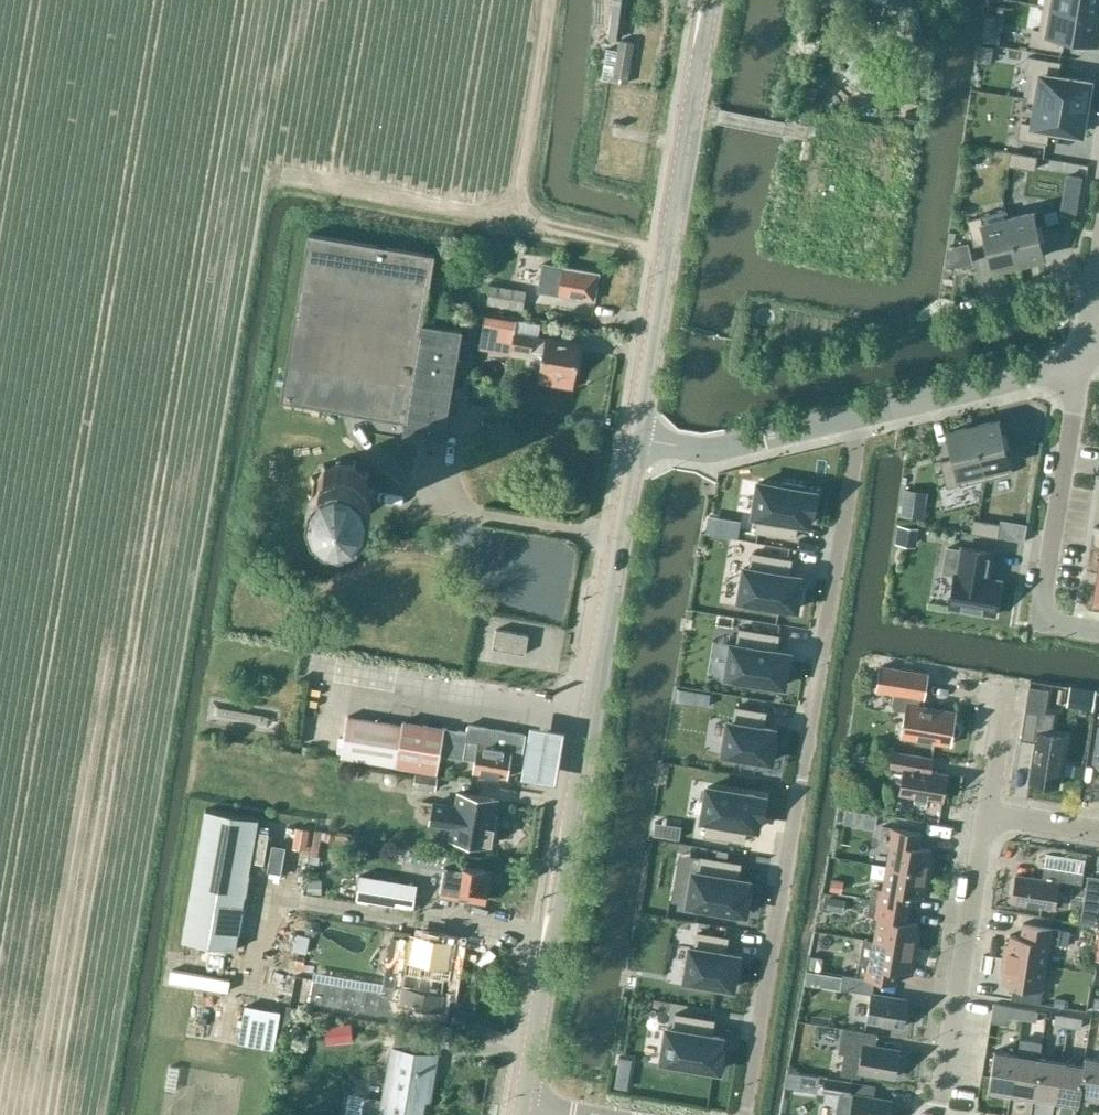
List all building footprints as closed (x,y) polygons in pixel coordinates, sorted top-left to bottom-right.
[(608,37),(621,39),(626,0),(613,0),(608,37)] [(1044,5),(1098,14),(1098,0),(1045,0),(1044,5)] [(1030,44),(1062,49),(1064,35),(1096,41),(1098,25),(1098,14),(1044,5),(1040,30),(1033,29),(1030,44)] [(981,31),(980,40),(998,43),(1000,34),(981,31)] [(627,83),(634,43),(619,40),(617,49),(606,47),(601,78),(612,80),(612,81),(627,83)] [(978,61),(991,64),(994,46),(981,44),(978,61)] [(1028,57),(1025,73),(1032,74),(1028,99),(1037,101),(1037,100),(1086,108),(1086,106),(1085,106),(1089,82),(1057,76),(1060,62),(1028,57)] [(1021,122),(1019,138),(1046,142),(1048,128),(1081,134),(1085,110),(1086,108),(1037,100),(1037,101),(1033,124),(1021,122)] [(906,110),(905,121),(916,122),(918,112),(906,110)] [(1037,156),(1011,152),(1008,165),(1035,170),(1037,156)] [(987,243),(993,269),(1018,263),(1005,209),(980,215),(981,217),(968,220),(974,246),(987,243)] [(1005,209),(1018,263),(1043,257),(1039,241),(1044,240),(1041,227),(1036,228),(1033,213),(1008,218),(1006,209),(1005,209)] [(463,329),(424,322),(436,254),(308,233),(280,400),(404,421),(402,436),(443,442),(463,329)] [(949,265),(959,266),(972,262),(968,244),(952,249),(949,265)] [(598,274),(565,268),(565,266),(543,262),(537,291),(560,296),(560,294),(594,300),(598,274)] [(488,294),(487,303),(523,309),(526,290),(505,287),(490,284),(488,294)] [(484,314),(479,346),(511,351),(512,348),(512,345),(543,350),(542,353),(539,370),(537,382),(574,388),(576,376),(579,360),(581,345),(537,337),(514,333),(516,319),(502,317),(484,314)] [(998,420),(973,426),(985,480),(1010,474),(1004,449),(1009,448),(1006,435),(1001,436),(998,420)] [(973,426),(947,432),(954,458),(941,461),(947,487),(960,484),(960,486),(985,480),(973,426)] [(371,505),(374,489),(369,473),(355,462),(339,460),(324,464),(312,478),(309,494),(315,510),(328,521),(345,524),(361,517),(371,505)] [(759,482),(753,515),(758,516),(756,531),(795,537),(798,522),(806,524),(808,524),(810,513),(812,513),(813,513),(816,492),(802,490),(803,485),(785,482),(784,486),(759,482)] [(905,490),(901,515),(913,517),(916,491),(905,490)] [(971,533),(997,537),(1000,524),(974,520),(971,533)] [(899,527),(896,544),(915,547),(917,530),(899,527)] [(958,574),(954,573),(949,607),(995,615),(1000,581),(987,579),(991,552),(962,547),(958,574)] [(744,567),(739,600),(796,609),(800,588),(797,587),(799,576),(798,576),(789,574),(791,559),(752,553),(750,568),(744,567)] [(497,629),(494,648),(527,654),(530,635),(497,629)] [(731,643),(726,676),(756,681),(755,685),(773,688),(774,684),(784,685),(784,682),(786,682),(786,680),(785,680),(786,669),(788,669),(788,667),(787,667),(787,662),(789,653),(779,651),(776,651),(779,635),(739,629),(737,644),(731,643)] [(919,705),(920,696),(924,697),(928,674),(881,666),(877,688),(894,691),(892,701),(896,708),(906,710),(901,735),(951,744),(952,737),(955,735),(957,734),(958,732),(959,730),(959,729),(959,727),(959,725),(959,724),(958,722),(957,721),(955,719),(957,712),(919,705)] [(1051,735),(1055,714),(1045,712),(1049,690),(1029,687),(1021,739),(1036,742),(1029,781),(1059,786),(1066,737),(1051,735)] [(711,693),(694,690),(692,703),(709,706),(711,693)] [(729,717),(724,750),(772,758),(775,737),(773,736),(775,725),(764,723),(767,708),(736,703),(734,718),(729,717)] [(403,720),(402,724),(348,715),(341,757),(396,767),(437,774),(441,754),(475,760),(473,771),(506,777),(509,761),(521,763),(526,734),(495,729),(490,729),(490,728),(468,724),(467,732),(445,728),(445,727),(403,720)] [(851,759),(863,761),(865,749),(853,747),(851,759)] [(532,751),(530,801),(564,803),(566,753),(532,751)] [(894,752),(891,766),(905,769),(901,794),(943,801),(947,775),(931,772),(933,759),(911,755),(894,752)] [(1064,774),(1079,777),(1081,766),(1066,763),(1064,774)] [(386,774),(384,777),(384,781),(386,783),(389,785),(393,785),(395,783),(397,780),(397,777),(395,774),(392,772),(389,772),(386,774)] [(436,790),(438,776),(416,772),(414,786),(436,790)] [(707,787),(702,820),(707,821),(705,835),(744,842),(747,827),(757,829),(759,818),(761,818),(765,797),(707,787)] [(498,799),(478,795),(457,792),(455,804),(432,800),(429,823),(451,826),(449,838),(491,845),(491,843),(496,839),(497,831),(494,826),(498,799)] [(845,808),(842,823),(874,828),(876,814),(845,808)] [(235,949),(248,881),(259,819),(205,809),(182,940),(235,949)] [(672,824),(670,836),(679,838),(681,825),(672,824)] [(886,865),(930,872),(932,858),(929,858),(930,848),(920,846),(922,832),(882,826),(880,839),(890,841),(886,865)] [(294,827),(291,848),(304,850),(308,830),(294,827)] [(448,854),(415,849),(413,862),(444,867),(440,895),(485,902),(490,871),(457,865),(458,857),(448,855),(448,854)] [(1016,875),(1012,901),(1054,908),(1058,883),(1081,887),(1084,873),(1085,862),(1046,856),(1044,866),(1042,879),(1016,875)] [(693,871),(688,904),(713,908),(713,913),(731,916),(731,911),(745,914),(749,892),(746,892),(748,881),(738,879),(740,864),(701,857),(699,872),(693,871)] [(927,887),(930,872),(886,865),(882,889),(872,887),(870,901),(910,908),(912,894),(922,896),(924,886),(927,887)] [(361,874),(357,898),(413,907),(417,884),(361,874)] [(1086,881),(1089,885),(1098,886),(1098,875),(1087,874),(1086,878),(1086,881)] [(306,879),(306,893),(320,893),(320,879),(306,879)] [(838,892),(840,881),(832,880),(831,890),(838,892)] [(830,896),(827,909),(844,912),(846,900),(830,896)] [(907,921),(910,908),(870,901),(867,914),(877,916),(873,940),(917,947),(920,933),(916,932),(918,923),(907,921)] [(1059,944),(1061,929),(1023,923),(1021,937),(1010,935),(1009,944),(1005,944),(1000,974),(1004,974),(1002,984),(1013,985),(1011,999),(1040,1004),(1050,943),(1059,944)] [(1061,929),(1059,944),(1068,946),(1070,931),(1061,929)] [(690,947),(685,980),(733,988),(734,984),(735,984),(735,982),(734,982),(736,971),(737,971),(738,969),(736,969),(739,955),(725,953),(728,938),(698,933),(695,948),(690,947)] [(313,979),(310,1001),(409,1018),(412,1003),(423,1005),(440,1008),(444,988),(449,989),(456,943),(434,939),(408,935),(408,940),(391,937),(382,991),(313,979)] [(460,938),(459,964),(481,965),(482,940),(460,938)] [(915,962),(917,947),(873,940),(863,938),(857,976),(897,983),(899,969),(910,971),(911,961),(915,962)] [(810,955),(807,968),(852,975),(854,962),(810,955)] [(807,969),(805,983),(818,985),(821,971),(807,969)] [(842,975),(840,988),(871,993),(873,980),(842,975)] [(903,1026),(907,999),(871,993),(866,1020),(903,1026)] [(845,994),(841,1015),(863,1019),(867,998),(845,994)] [(1053,1005),(1063,1007),(1064,999),(1054,997),(1053,1005)] [(245,1005),(239,1042),(274,1048),(281,1012),(245,1005)] [(1023,1019),(1024,1009),(1011,1007),(1010,1017),(1023,1019)] [(1036,1021),(1038,1011),(1024,1009),(1023,1019),(1036,1021)] [(667,1028),(661,1061),(667,1062),(666,1066),(684,1069),(685,1065),(719,1070),(723,1049),(720,1048),(722,1037),(711,1036),(714,1020),(675,1014),(672,1029),(667,1028)] [(1068,1027),(1070,1016),(1056,1014),(1054,1024),(1068,1027)] [(1081,1029),(1083,1018),(1070,1016),(1068,1027),(1081,1029)] [(1041,1044),(1043,1031),(997,1021),(995,1034),(1041,1044)] [(326,1042),(335,1041),(333,1025),(325,1026),(326,1042)] [(900,1049),(876,1046),(878,1034),(842,1028),(838,1052),(844,1053),(841,1074),(860,1077),(861,1071),(895,1077),(900,1049)] [(193,1044),(213,1045),(214,1030),(193,1029),(193,1044)] [(1078,1047),(1080,1036),(1059,1033),(1058,1044),(1078,1047)] [(361,1114),(393,1114),(395,1114),(422,1114),(425,1099),(431,1100),(438,1054),(390,1047),(381,1098),(364,1096),(361,1114)] [(1010,1095),(1017,1054),(994,1050),(987,1092),(1010,1095)] [(1032,1099),(1039,1058),(1017,1054),(1010,1095),(1032,1099)] [(626,1089),(628,1076),(631,1058),(618,1056),(615,1074),(612,1087),(626,1089)] [(1084,1057),(1082,1066),(1083,1066),(1078,1098),(1079,1098),(1098,1102),(1098,1060),(1084,1057)] [(1055,1103),(1062,1062),(1039,1058),(1032,1099),(1055,1103)] [(1083,1066),(1082,1066),(1062,1062),(1055,1103),(1078,1107),(1079,1098),(1078,1098),(1083,1066)] [(800,1072),(788,1070),(786,1077),(785,1086),(797,1088),(800,1072)] [(823,1090),(832,1091),(840,1092),(838,1101),(836,1114),(888,1114),(891,1101),(874,1098),(854,1094),(854,1095),(849,1094),(851,1081),(825,1077),(823,1090)]
